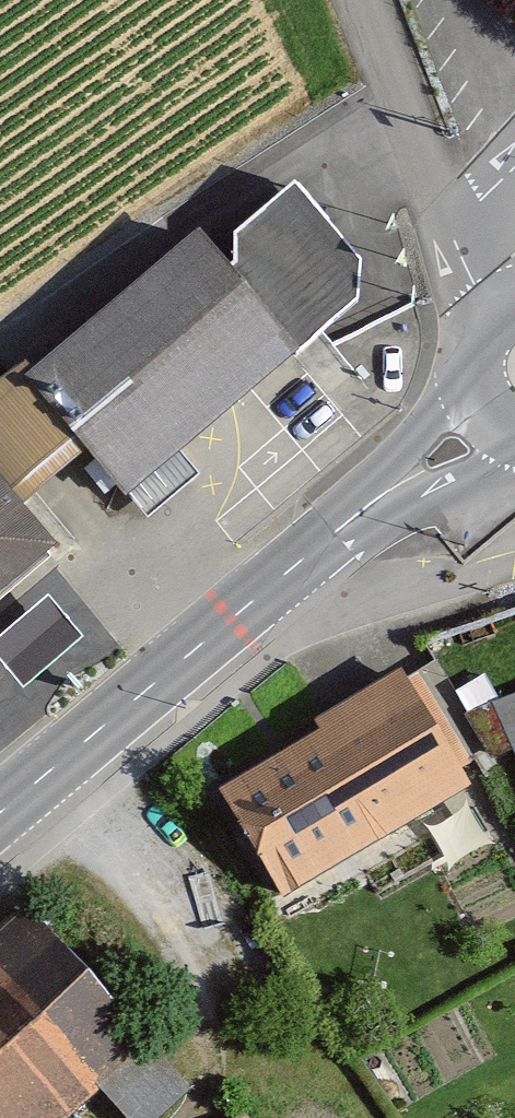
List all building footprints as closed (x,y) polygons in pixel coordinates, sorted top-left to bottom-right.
[(361,304),(383,287),(308,194),(242,247),(258,267),(241,281),(210,243),(31,387),(95,466),(121,497),(361,304)] [(31,387),(24,377),(0,397),(0,474),(34,516),(95,466),(31,387)] [(70,561),(34,516),(0,474),(0,618),(70,561)] [(49,603),(0,643),(0,665),(22,691),(81,643),(49,603)] [(401,679),(219,790),(288,903),(471,792),(401,679)] [(496,701),(514,746),(514,693),(496,701)] [(0,929),(0,1117),(79,1117),(114,1088),(139,1117),(156,1117),(196,1083),(35,899),(0,929)] [(236,1117),(256,1117),(247,1108),(236,1117)]
